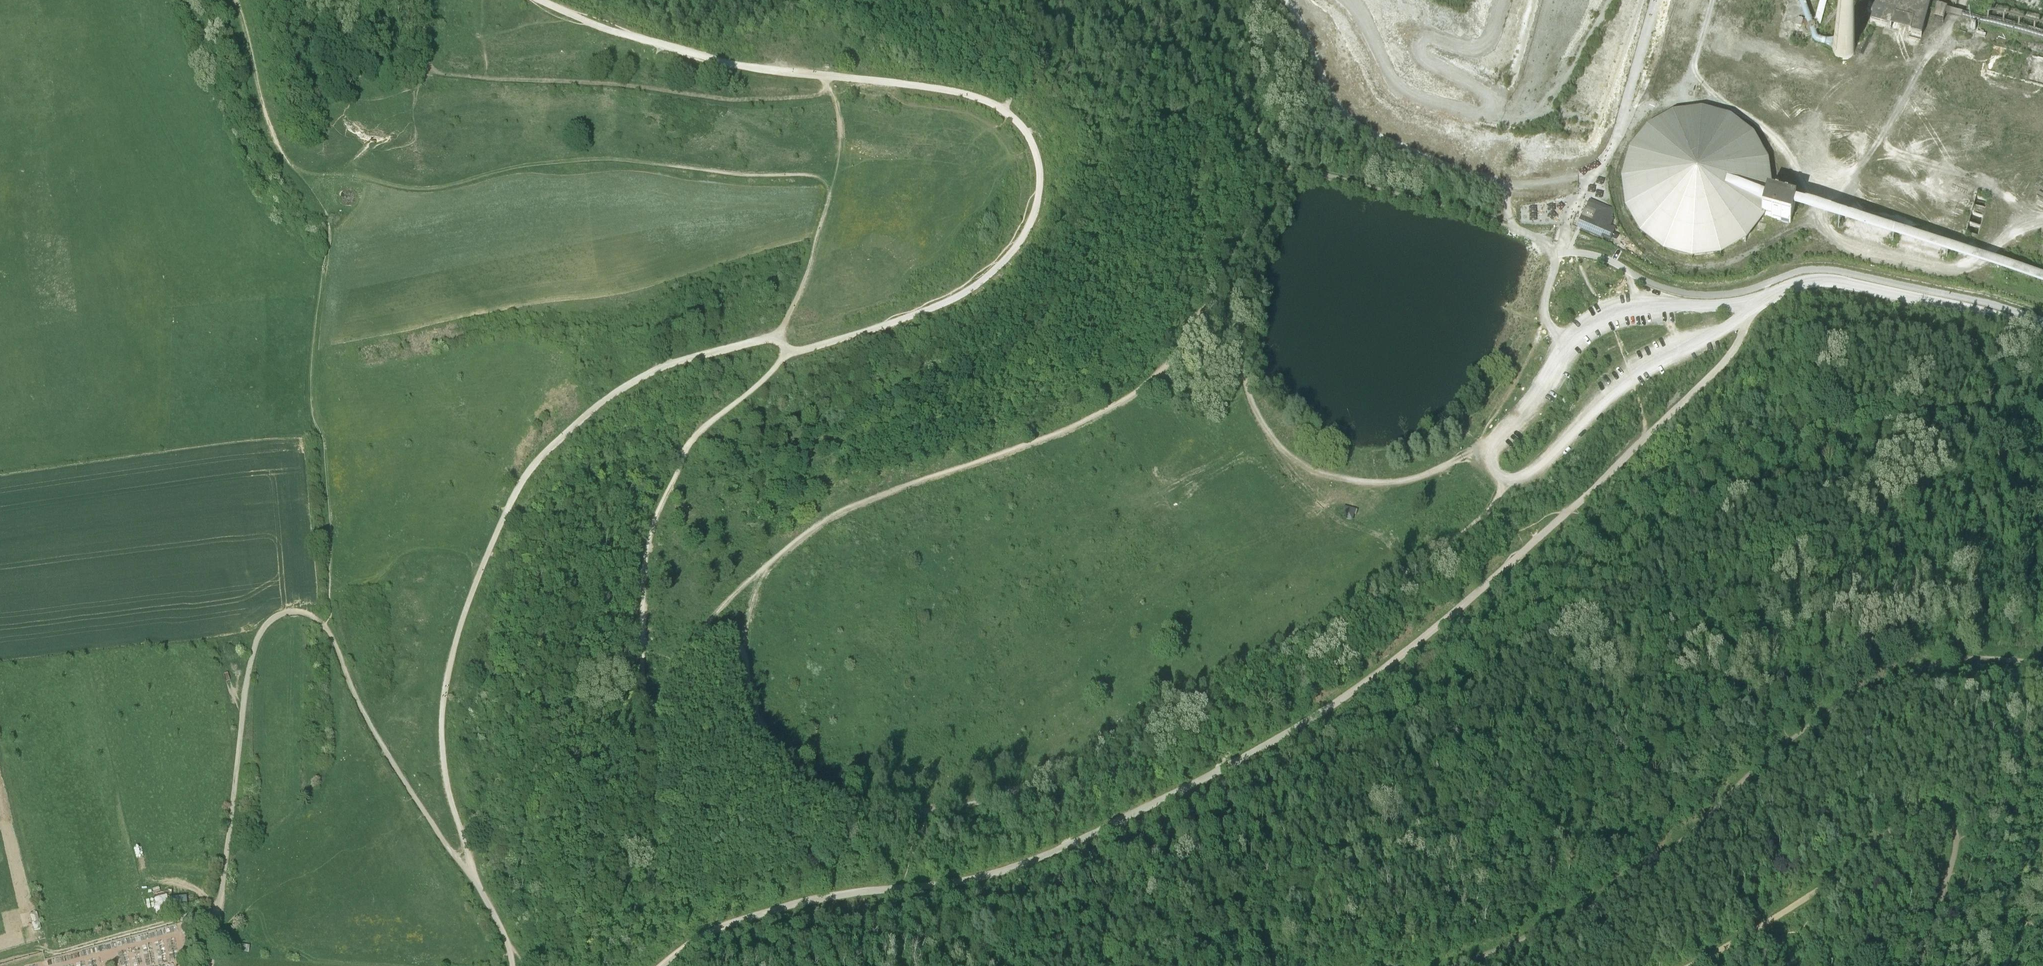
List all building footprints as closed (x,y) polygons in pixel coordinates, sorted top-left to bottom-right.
[(1921,37),(1931,1),(1926,0),(1876,0),(1874,8),(1868,7),(1867,13),(1873,14),(1870,23),(1910,34),(1921,37)] [(1933,20),(1943,23),(1946,10),(1936,8),(1933,20)] [(1840,37),(1839,38),(1837,39),(1835,40),(1834,42),(1833,44),(1832,46),(1832,48),(1832,50),(1833,52),(1834,54),(1835,56),(1837,58),(1839,59),(1841,60),(1843,60),(1845,60),(1848,59),(1850,58),(1851,57),(1853,55),(1854,53),(1855,51),(1855,49),(1855,47),(1855,44),(1854,42),(1852,41),(1851,39),(1849,38),(1847,37),(1844,37),(1842,37),(1840,37)] [(1763,221),(1766,214),(1788,222),(1790,215),(1793,209),(1794,205),(1771,197),(1772,181),(1770,167),(1765,154),(1763,149),(1760,143),(1754,137),(1749,131),(1744,126),(1739,122),(1732,118),(1726,115),(1718,113),(1713,111),(1707,110),(1701,110),(1694,110),(1686,110),(1679,112),(1673,114),(1661,119),(1655,122),(1650,126),(1646,129),(1641,134),(1637,140),(1633,145),(1630,150),(1626,159),(1624,165),(1623,172),(1622,178),(1622,185),(1623,197),(1625,208),(1627,213),(1631,222),(1638,231),(1641,235),(1645,240),(1650,244),(1656,248),(1660,250),(1666,253),(1674,257),(1680,258),(1687,259),(1693,260),(1700,260),(1707,259),(1715,258),(1721,256),(1729,253),(1735,250),(1741,246),(1746,242),(1751,237),(1759,227),(1763,221)] [(1612,210),(1590,200),(1586,209),(1584,209),(1581,216),(1586,218),(1581,229),(1602,238),(1610,241),(1615,229),(1610,227),(1613,219),(1611,218),(1613,212),(1612,210)] [(1355,509),(1343,505),(1340,516),(1353,520),(1355,509)]
